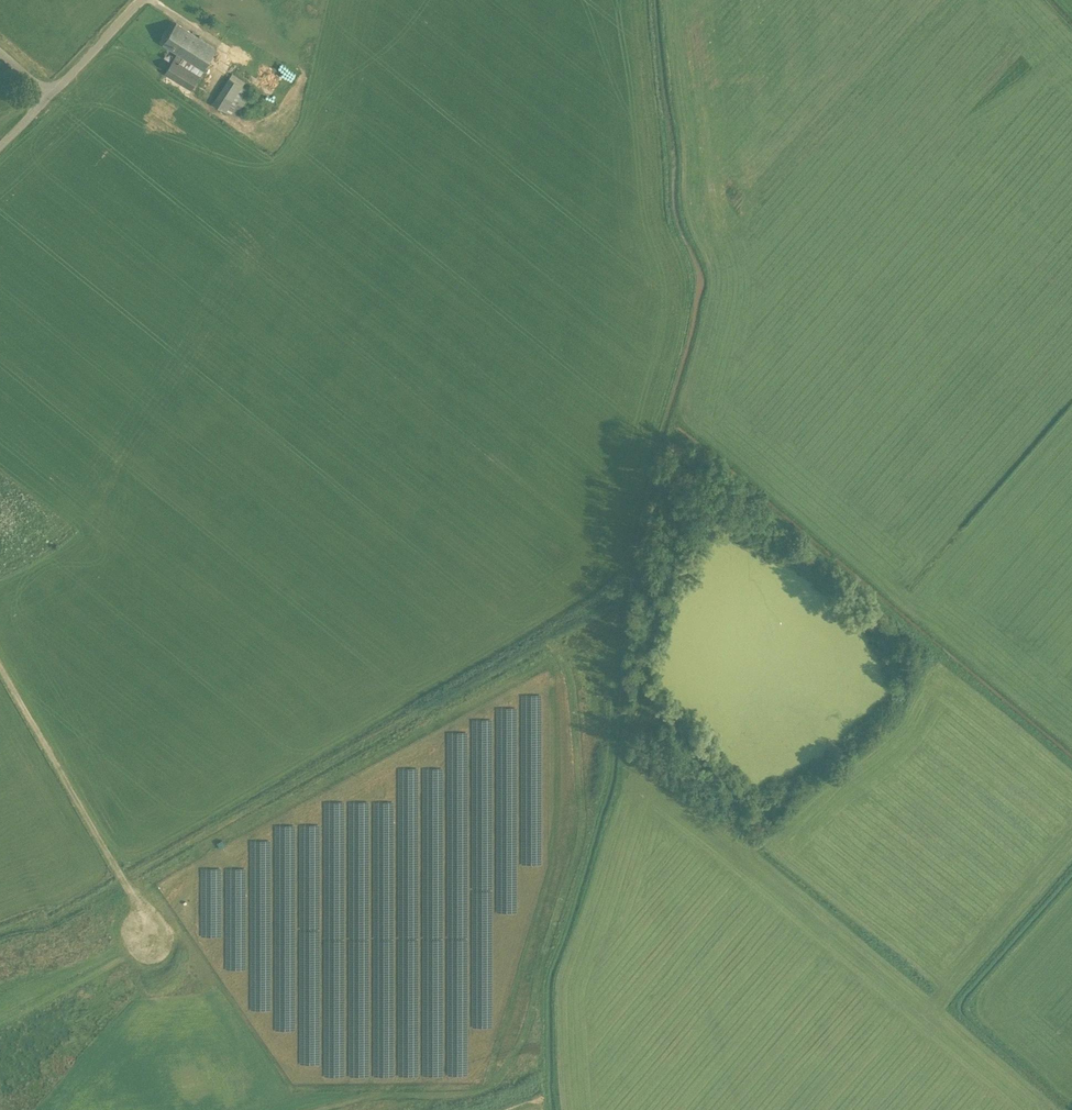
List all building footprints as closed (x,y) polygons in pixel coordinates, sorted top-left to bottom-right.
[(178,53),(165,73),(191,90),(217,49),(176,23),(163,44),(178,53)] [(229,77),(213,103),(236,118),(252,92),(243,86),(245,82),(232,74),(230,77),(229,77)]
